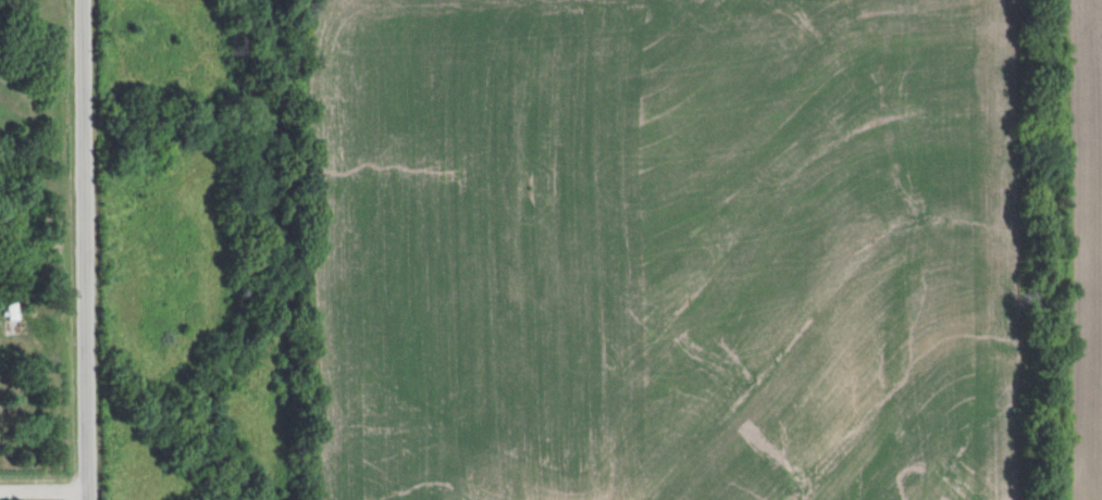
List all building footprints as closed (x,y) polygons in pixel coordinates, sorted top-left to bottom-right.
[(20,333),(20,303),(8,303),(8,333),(20,333)]
